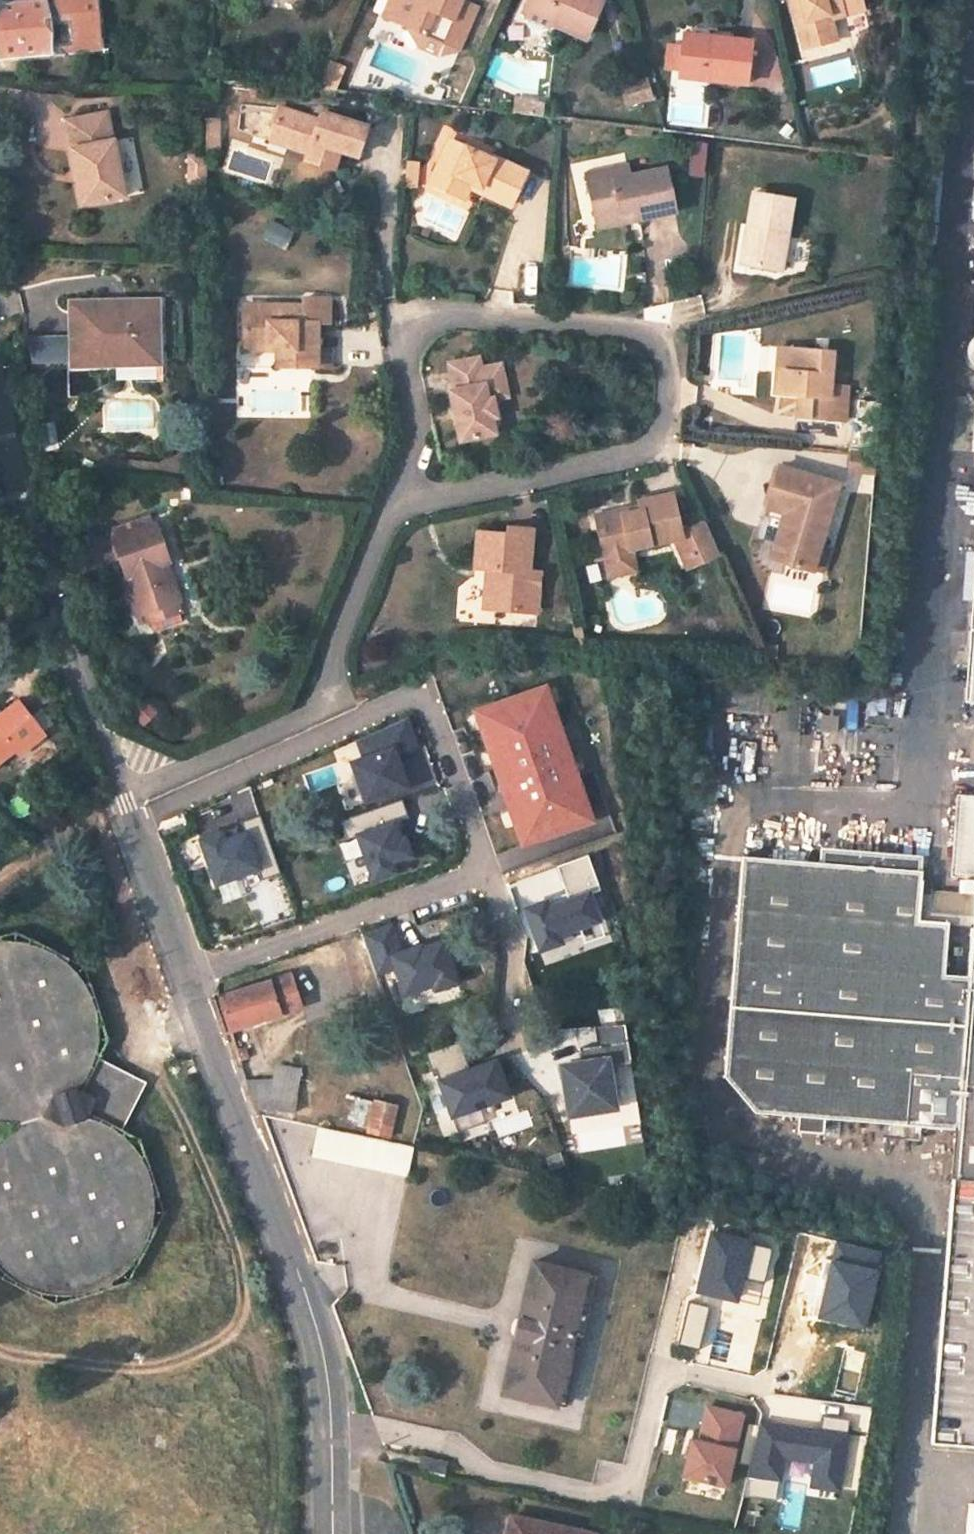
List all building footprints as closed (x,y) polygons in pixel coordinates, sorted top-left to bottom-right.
[(95,0),(30,0),(17,1),(0,3),(0,55),(52,51),(49,22),(73,20),(76,49),(99,48),(95,0)] [(383,16),(392,20),(401,0),(390,0),(383,16)] [(464,0),(401,0),(392,20),(426,34),(421,48),(438,55),(444,43),(463,1),(464,0)] [(602,0),(528,0),(529,1),(523,15),(528,30),(538,35),(551,30),(553,26),(585,39),(602,0)] [(858,0),(791,0),(803,48),(834,40),(829,19),(861,11),(858,0)] [(459,48),(478,6),(463,1),(444,43),(459,48)] [(713,39),(683,36),(681,44),(712,48),(713,39)] [(745,84),(750,42),(713,39),(712,48),(681,44),(678,75),(745,84)] [(344,68),(328,62),(316,89),(334,92),(344,68)] [(544,115),(545,102),(516,99),(515,112),(544,115)] [(319,123),(314,122),(295,115),(277,110),(274,120),(270,132),(289,138),(286,147),(304,153),(302,161),(325,169),(327,160),(330,151),(341,154),(358,160),(367,130),(322,115),(319,123)] [(128,199),(118,142),(118,141),(116,142),(111,113),(73,119),(78,148),(76,149),(76,150),(85,206),(128,199)] [(259,115),(252,136),(253,136),(267,141),(270,132),(274,120),(259,115)] [(217,131),(206,130),(206,151),(217,152),(217,131)] [(493,158),(450,139),(434,172),(451,180),(447,190),(465,198),(473,181),(487,189),(485,193),(511,204),(527,169),(495,154),(493,158)] [(327,160),(325,169),(336,172),(341,154),(330,151),(327,160)] [(631,175),(629,165),(628,165),(610,169),(612,178),(630,175),(631,175)] [(677,212),(667,167),(632,175),(631,175),(630,175),(612,178),(610,169),(586,174),(596,218),(637,209),(639,220),(677,212)] [(451,180),(434,172),(430,182),(447,190),(451,180)] [(206,206),(206,177),(187,177),(187,205),(206,206)] [(794,199),(753,192),(748,225),(753,226),(747,265),(782,271),(794,199)] [(598,229),(639,220),(637,209),(596,218),(598,229)] [(747,265),(753,226),(748,225),(741,264),(747,265)] [(243,308),(243,344),(278,344),(278,355),(278,372),(332,372),(332,355),(318,355),(318,326),(324,326),(325,301),(304,301),(305,309),(243,308)] [(153,334),(152,304),(124,305),(124,315),(110,315),(111,311),(74,311),(77,365),(116,364),(116,360),(159,360),(159,335),(153,334)] [(973,374),(973,335),(955,357),(973,374)] [(243,354),(278,355),(278,344),(243,344),(243,354)] [(783,350),(780,372),(777,397),(784,398),(787,373),(792,374),(795,351),(783,350)] [(833,391),(837,356),(795,351),(792,374),(787,373),(784,398),(789,399),(804,401),(816,402),(814,423),(848,426),(852,393),(833,391)] [(456,362),(462,387),(455,390),(467,437),(500,429),(497,414),(503,412),(498,393),(494,379),(509,375),(505,359),(486,364),(483,356),(456,362)] [(509,375),(494,379),(498,393),(513,389),(509,375)] [(804,401),(801,421),(814,423),(816,402),(804,401)] [(837,487),(778,469),(766,510),(784,515),(794,519),(780,564),(810,573),(837,487)] [(642,514),(625,517),(623,512),(597,519),(607,564),(635,558),(633,552),(677,542),(684,557),(696,552),(703,567),(723,558),(708,527),(681,538),(672,496),(640,504),(642,514)] [(794,519),(784,515),(770,561),(780,564),(794,519)] [(165,565),(170,564),(154,524),(131,533),(160,607),(180,600),(165,565)] [(532,576),(535,534),(520,534),(507,532),(507,538),(478,536),(475,571),(494,574),(493,582),(487,585),(485,604),(513,607),(512,615),(538,618),(541,578),(532,576)] [(131,533),(114,538),(129,577),(132,576),(145,611),(160,607),(131,533)] [(703,567),(696,552),(684,557),(691,573),(703,567)] [(129,577),(127,578),(140,613),(145,611),(132,576),(129,577)] [(164,618),(183,611),(180,600),(160,607),(164,618)] [(513,607),(485,604),(485,605),(485,613),(512,615),(513,607)] [(145,611),(149,622),(164,618),(160,607),(145,611)] [(524,837),(588,815),(543,684),(479,706),(524,837)] [(16,749),(19,753),(41,736),(18,704),(0,718),(0,761),(16,749)] [(339,754),(355,796),(401,777),(384,736),(339,754)] [(954,791),(948,873),(958,874),(957,890),(972,893),(964,974),(944,973),(945,921),(914,919),(919,854),(817,845),(816,860),(737,854),(721,1076),(751,1113),(955,1129),(951,1178),(930,1442),(973,1445),(973,793),(954,791)] [(195,819),(215,869),(254,854),(234,804),(195,819)] [(346,822),(362,871),(398,859),(382,810),(346,822)] [(511,897),(525,935),(584,912),(569,875),(511,897)] [(391,986),(445,967),(430,925),(376,944),(391,986)] [(141,1084),(98,1063),(84,1092),(76,1088),(79,1085),(88,1071),(97,1041),(97,1025),(92,1001),(86,987),(77,973),(63,962),(41,949),(23,944),(0,943),(0,1121),(1,1122),(15,1121),(17,1126),(0,1140),(0,1269),(10,1279),(30,1289),(45,1294),(60,1295),(83,1293),(109,1281),(135,1258),(147,1238),(151,1229),(154,1209),(153,1189),(147,1170),(137,1152),(115,1131),(87,1119),(89,1114),(119,1128),(141,1084)] [(229,1031),(302,1007),(291,973),(218,997),(229,1031)] [(553,1101),(600,1093),(591,1040),(544,1048),(553,1101)] [(438,1102),(493,1081),(481,1050),(426,1071),(438,1102)] [(310,1117),(314,1095),(309,1094),(311,1081),(300,1079),(302,1070),(278,1067),(273,1088),(249,1088),(255,1108),(310,1117)] [(373,1103),(359,1099),(361,1090),(348,1087),(340,1124),(367,1130),(373,1103)] [(388,1138),(395,1108),(373,1103),(367,1130),(366,1133),(388,1138)] [(388,1138),(414,1143),(420,1113),(395,1108),(388,1138)] [(312,1156),(406,1176),(413,1146),(318,1126),(312,1156)] [(685,1277),(744,1291),(757,1239),(697,1226),(685,1277)] [(807,1305),(846,1313),(858,1254),(820,1246),(807,1305)] [(570,1336),(585,1273),(532,1260),(501,1392),(554,1405),(569,1344),(564,1343),(566,1335),(570,1336)] [(671,1475),(711,1484),(729,1403),(690,1394),(671,1475)] [(750,1476),(820,1490),(833,1427),(763,1413),(750,1476)] [(446,1463),(420,1458),(418,1469),(444,1475),(446,1463)] [(512,1516),(508,1533),(592,1533),(512,1516)]
